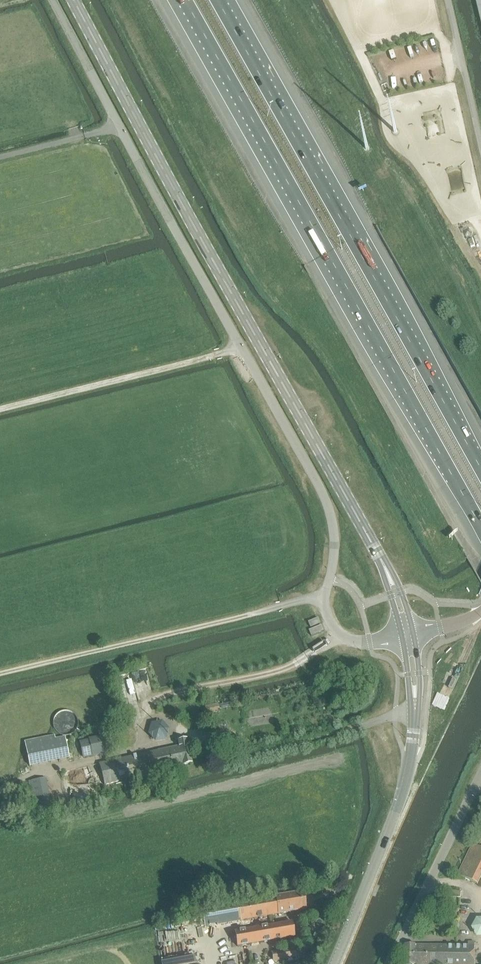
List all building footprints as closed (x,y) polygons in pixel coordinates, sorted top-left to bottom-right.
[(318,618),(308,623),(310,628),(320,624),(318,618)] [(321,626),(309,631),(311,636),(313,636),(324,631),(321,626)] [(206,715),(220,712),(218,704),(205,707),(206,715)] [(162,721),(151,723),(148,734),(155,742),(166,740),(170,729),(162,721)] [(94,757),(112,752),(108,735),(90,740),(90,741),(81,743),(84,758),(93,756),(94,757)] [(30,767),(70,759),(65,737),(55,739),(55,736),(24,742),(30,767)] [(178,746),(99,765),(104,786),(168,771),(168,775),(171,776),(175,775),(177,773),(176,768),(192,765),(187,740),(178,742),(178,746)] [(35,813),(51,809),(45,780),(29,784),(35,813)] [(478,886),(480,880),(480,849),(472,845),(457,876),(478,886)] [(303,892),(275,897),(201,910),(205,928),(290,913),(291,914),(295,913),(295,912),(307,910),(303,892)] [(480,938),(480,919),(477,919),(472,929),(477,938),(480,938)] [(292,922),(235,932),(237,947),(294,937),(292,922)] [(475,943),(468,943),(468,947),(406,946),(406,963),(475,963),(475,943)] [(294,948),(283,950),(285,960),(296,958),(294,948)]
